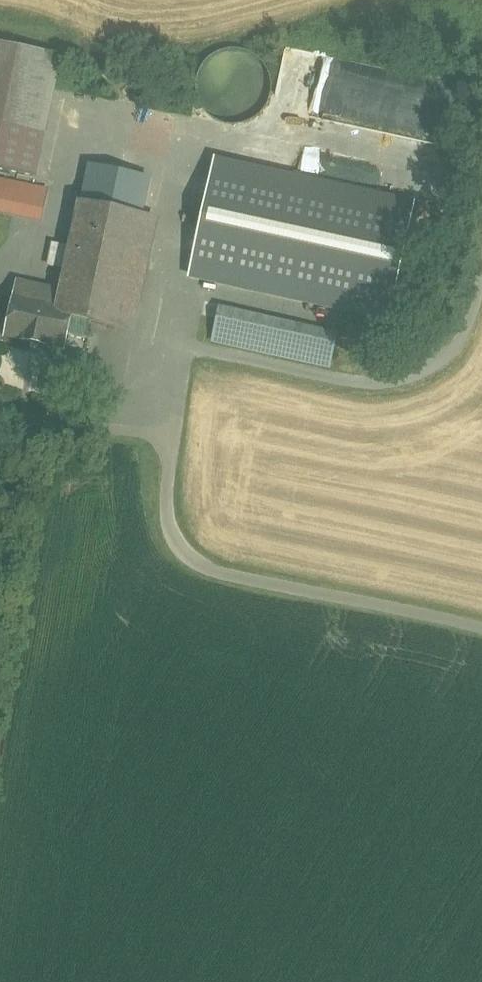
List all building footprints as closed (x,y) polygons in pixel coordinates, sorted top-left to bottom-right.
[(243,51),(237,50),(231,50),(225,51),(221,52),(217,54),(213,56),(209,58),(205,62),(202,66),(200,69),(198,73),(197,76),(196,79),(195,83),(195,89),(195,93),(195,96),(196,99),(197,101),(198,105),(201,109),(205,114),(209,118),(212,120),(215,122),(219,124),(222,125),(228,126),(234,126),(241,125),(244,124),(249,122),(253,121),(257,118),(261,114),(263,111),(266,107),(268,103),(269,100),(270,96),(270,94),(271,88),(270,82),(270,78),(269,75),(267,72),(265,67),(261,62),(258,59),(255,58),(252,55),(247,53),(243,51)] [(0,53),(0,163),(1,163),(0,165),(0,179),(37,187),(65,68),(0,53)] [(354,132),(350,182),(377,184),(381,134),(354,132)] [(415,204),(216,164),(193,280),(391,320),(415,204)] [(149,180),(91,167),(83,202),(142,214),(149,180)] [(0,179),(0,211),(41,221),(48,190),(37,187),(0,179)] [(142,214),(83,202),(63,295),(61,304),(72,317),(91,321),(118,327),(143,215),(142,214)] [(46,291),(44,301),(17,295),(15,305),(0,302),(0,341),(8,342),(9,336),(26,340),(46,345),(47,344),(65,348),(68,336),(87,340),(91,321),(72,317),(61,304),(63,295),(46,291)] [(338,332),(221,307),(214,340),(330,366),(338,332)]
